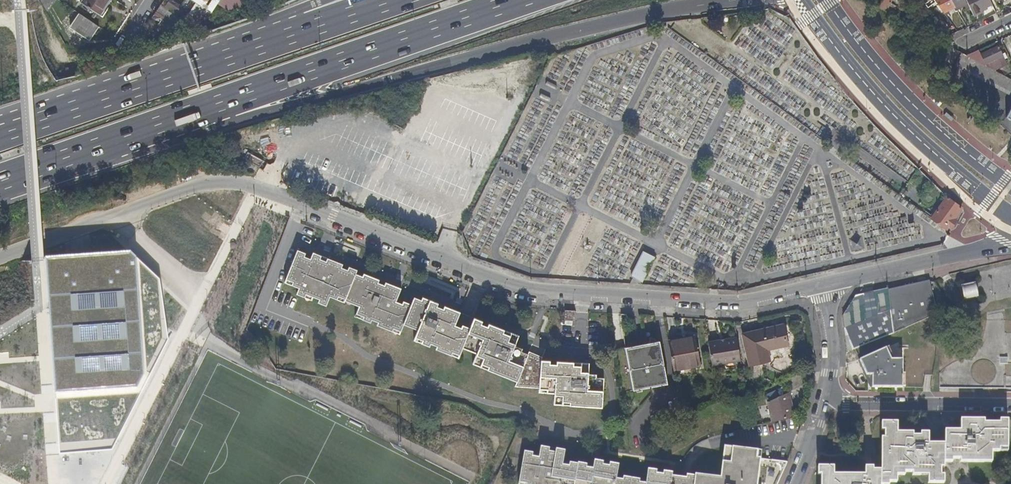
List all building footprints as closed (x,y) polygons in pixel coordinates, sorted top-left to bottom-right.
[(51,10),(58,0),(45,0),(51,10)] [(104,11),(110,0),(87,0),(104,11)] [(185,2),(182,0),(171,0),(168,3),(172,6),(174,3),(190,13),(198,0),(186,0),(185,2)] [(891,0),(881,0),(878,5),(878,6),(878,7),(885,11),(891,0)] [(951,0),(935,0),(943,11),(955,6),(951,0)] [(973,14),(982,10),(980,7),(991,2),(990,0),(967,0),(973,14)] [(185,15),(164,1),(160,8),(177,19),(166,23),(167,28),(163,29),(163,32),(193,22),(189,18),(185,15)] [(177,19),(160,8),(158,10),(170,18),(150,22),(162,29),(163,29),(167,28),(166,23),(177,19)] [(102,21),(83,9),(74,23),(93,35),(102,21)] [(995,70),(971,56),(967,54),(967,55),(966,55),(966,54),(941,40),(934,54),(1010,95),(1010,78),(995,70)] [(1007,64),(999,45),(980,53),(978,49),(967,54),(971,56),(995,70),(1007,64)] [(266,160),(250,153),(247,159),(263,167),(266,160)] [(389,184),(397,160),(389,157),(380,180),(389,184)] [(954,217),(960,207),(945,196),(930,218),(945,228),(948,224),(950,226),(956,218),(954,217)] [(309,252),(301,249),(288,282),(302,288),(299,294),(312,299),(313,296),(323,300),(321,303),(329,306),(333,297),(347,303),(348,301),(362,307),(359,317),(373,323),(374,320),(381,323),(380,325),(402,335),(407,324),(421,330),(417,340),(432,346),(433,344),(439,346),(438,349),(460,358),(464,348),(479,354),(475,364),(519,382),(517,387),(541,389),(541,392),(557,393),(557,404),(604,407),(606,378),(598,378),(598,376),(591,375),(591,365),(559,363),(559,366),(552,366),(552,362),(544,362),(543,364),(537,363),(537,358),(523,353),(524,349),(516,346),(520,335),(491,324),(490,326),(483,324),(484,321),(477,318),(472,329),(464,325),(463,328),(456,325),(461,311),(448,306),(446,309),(439,306),(440,303),(426,297),(424,300),(417,298),(414,305),(406,301),(404,304),(398,301),(403,288),(390,282),(388,285),(381,283),(382,279),(367,273),(366,276),(359,273),(360,270),(351,267),(350,270),(344,267),(346,264),(316,252),(313,258),(307,256),(309,252)] [(61,453),(113,449),(168,340),(161,280),(131,253),(46,260),(61,453)] [(646,271),(653,258),(646,254),(639,267),(646,271)] [(642,278),(646,271),(639,267),(635,274),(642,278)] [(941,307),(933,277),(890,288),(893,307),(896,331),(903,328),(939,314),(941,307)] [(976,285),(965,287),(967,299),(978,297),(979,298),(980,298),(978,283),(976,283),(976,285)] [(893,307),(890,288),(865,295),(867,317),(893,307)] [(867,317),(865,295),(856,297),(844,314),(846,327),(867,317)] [(896,331),(893,307),(867,317),(870,342),(896,331)] [(578,312),(567,311),(566,320),(577,321),(578,312)] [(870,342),(867,317),(846,327),(849,350),(866,344),(870,342)] [(784,327),(745,336),(751,367),(770,363),(767,348),(772,347),(773,350),(789,347),(784,327)] [(738,336),(709,342),(714,365),(742,359),(738,336)] [(671,345),(676,371),(703,366),(698,338),(688,340),(689,342),(671,345)] [(661,342),(627,348),(636,391),(670,384),(661,342)] [(893,353),(890,346),(887,347),(893,359),(897,359),(893,353)] [(887,347),(861,359),(869,375),(873,375),(878,375),(878,379),(873,379),(873,388),(904,388),(904,359),(897,359),(893,359),(887,347)] [(790,392),(768,402),(772,422),(795,416),(790,392)] [(817,470),(817,476),(820,476),(820,483),(881,483),(889,483),(889,481),(898,481),(898,478),(906,477),(906,474),(913,474),(912,477),(929,477),(929,483),(945,483),(945,477),(941,477),(941,470),(945,470),(945,462),(952,462),(952,458),(960,458),(960,462),(993,462),(993,450),(1008,449),(1008,419),(999,419),(999,421),(984,421),(984,419),(960,419),(960,430),(943,431),(944,442),(929,442),(929,432),(919,432),(919,435),(912,435),(912,432),(896,432),(896,423),(880,423),(880,431),(882,431),(882,439),(880,439),(880,471),(872,471),(872,468),(865,469),(865,475),(834,476),(834,469),(817,470)] [(787,462),(756,458),(757,451),(726,447),(725,456),(722,455),(719,478),(694,474),(693,476),(677,474),(677,475),(676,483),(669,482),(670,478),(665,477),(665,474),(658,473),(658,471),(650,470),(649,482),(641,481),(641,478),(625,476),(625,479),(619,478),(619,475),(611,474),(612,472),(603,470),(604,465),(596,464),(595,469),(588,468),(589,466),(581,465),(580,466),(572,465),(571,467),(565,466),(567,452),(558,451),(558,454),(552,453),(552,450),(543,449),(541,459),(534,458),(535,455),(526,453),(521,483),(777,483),(787,462)] [(619,475),(621,465),(612,463),(612,466),(604,465),(603,470),(612,472),(611,474),(619,475)] [(671,472),(658,471),(658,473),(665,474),(665,477),(670,478),(669,482),(676,483),(677,475),(671,474),(671,472)]
